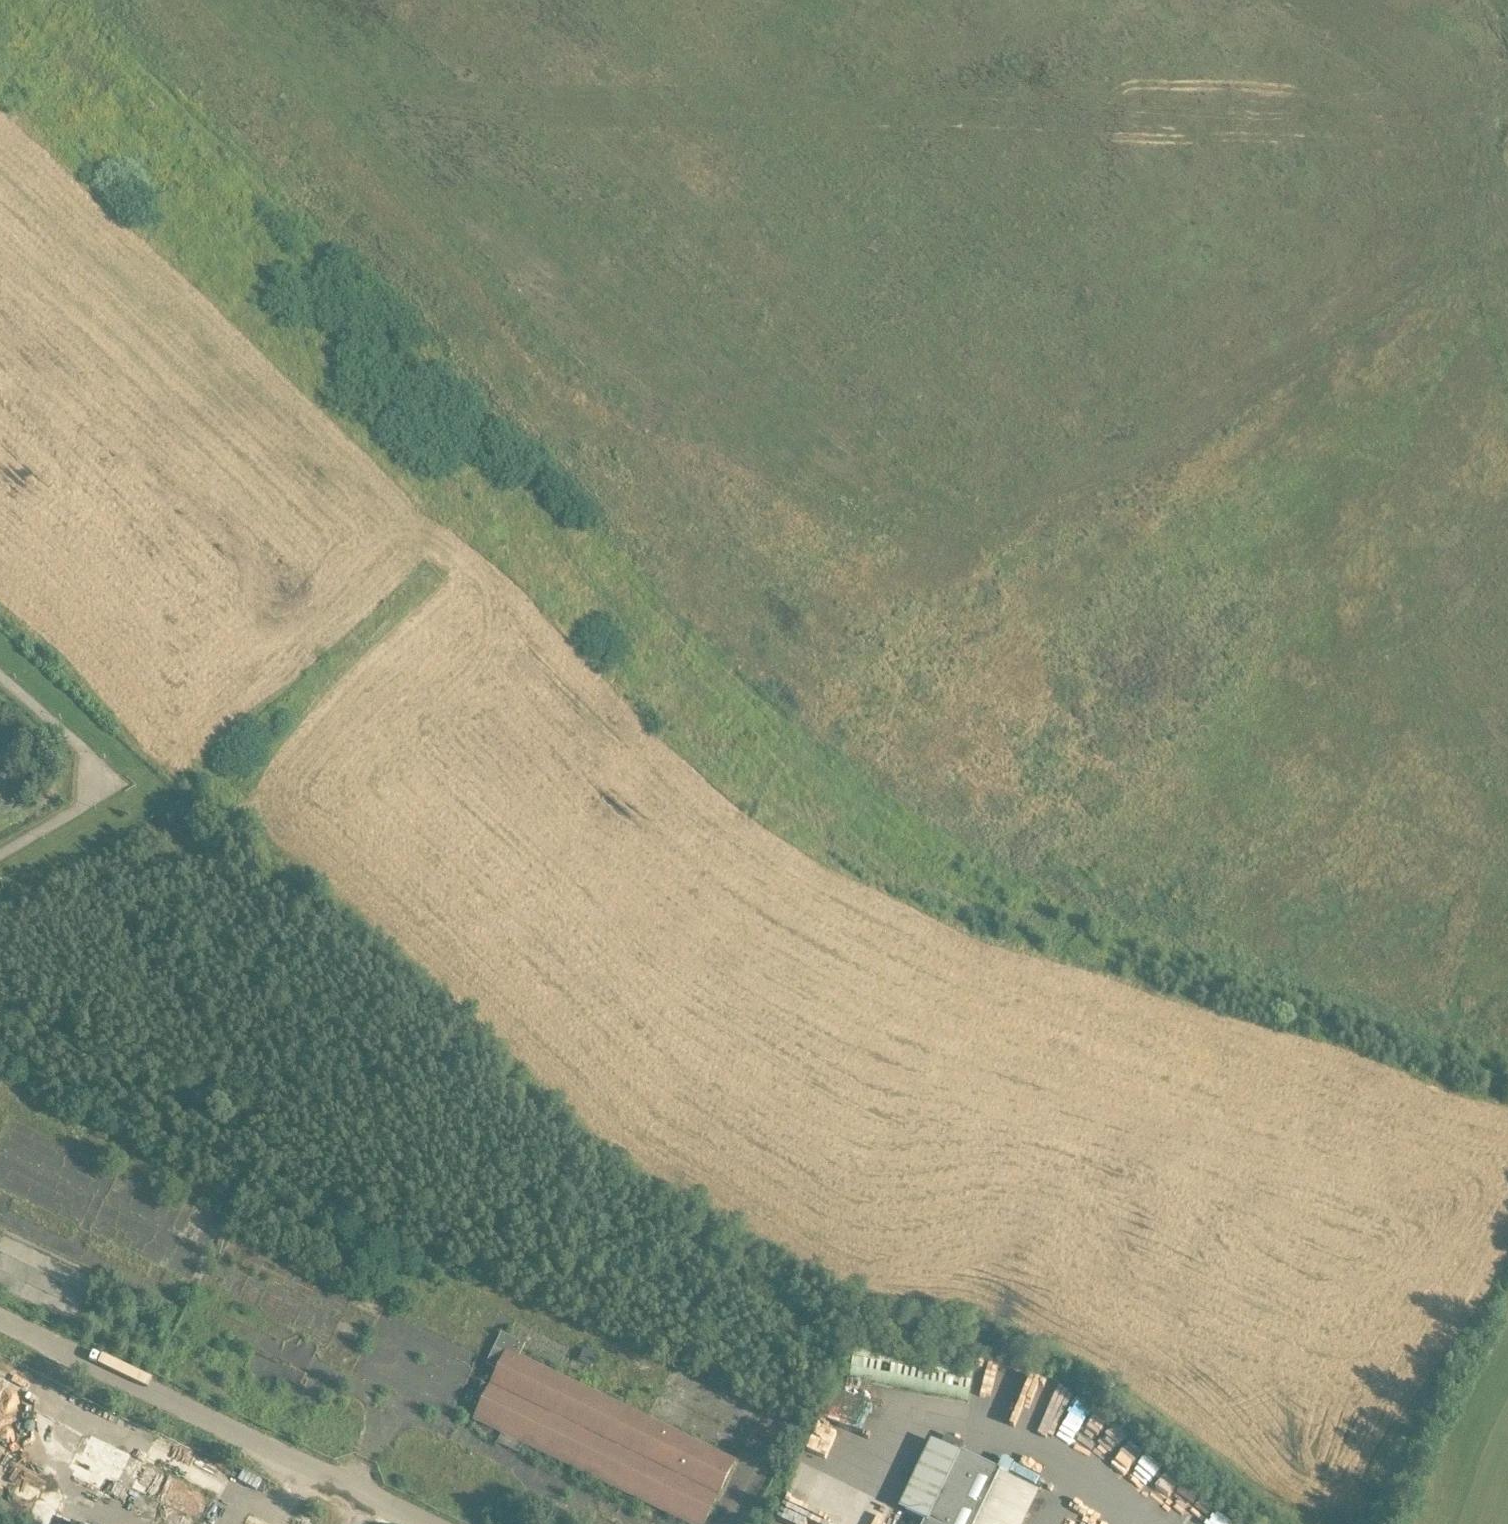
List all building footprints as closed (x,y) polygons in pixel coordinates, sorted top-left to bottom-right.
[(482,1402),(484,1403),(475,1421),(687,1523),(705,1523),(734,1466),(520,1358),(525,1347),(503,1336),(486,1368),(497,1374),(482,1402)] [(975,1363),(858,1339),(850,1378),(967,1401),(975,1363)] [(598,1357),(586,1351),(579,1365),(591,1371),(598,1357)] [(925,1523),(981,1523),(1003,1478),(958,1457),(925,1523)] [(813,1477),(824,1477),(825,1507),(849,1507),(847,1468),(813,1469),(813,1477)] [(262,1485),(248,1478),(242,1488),(257,1495),(262,1485)]
